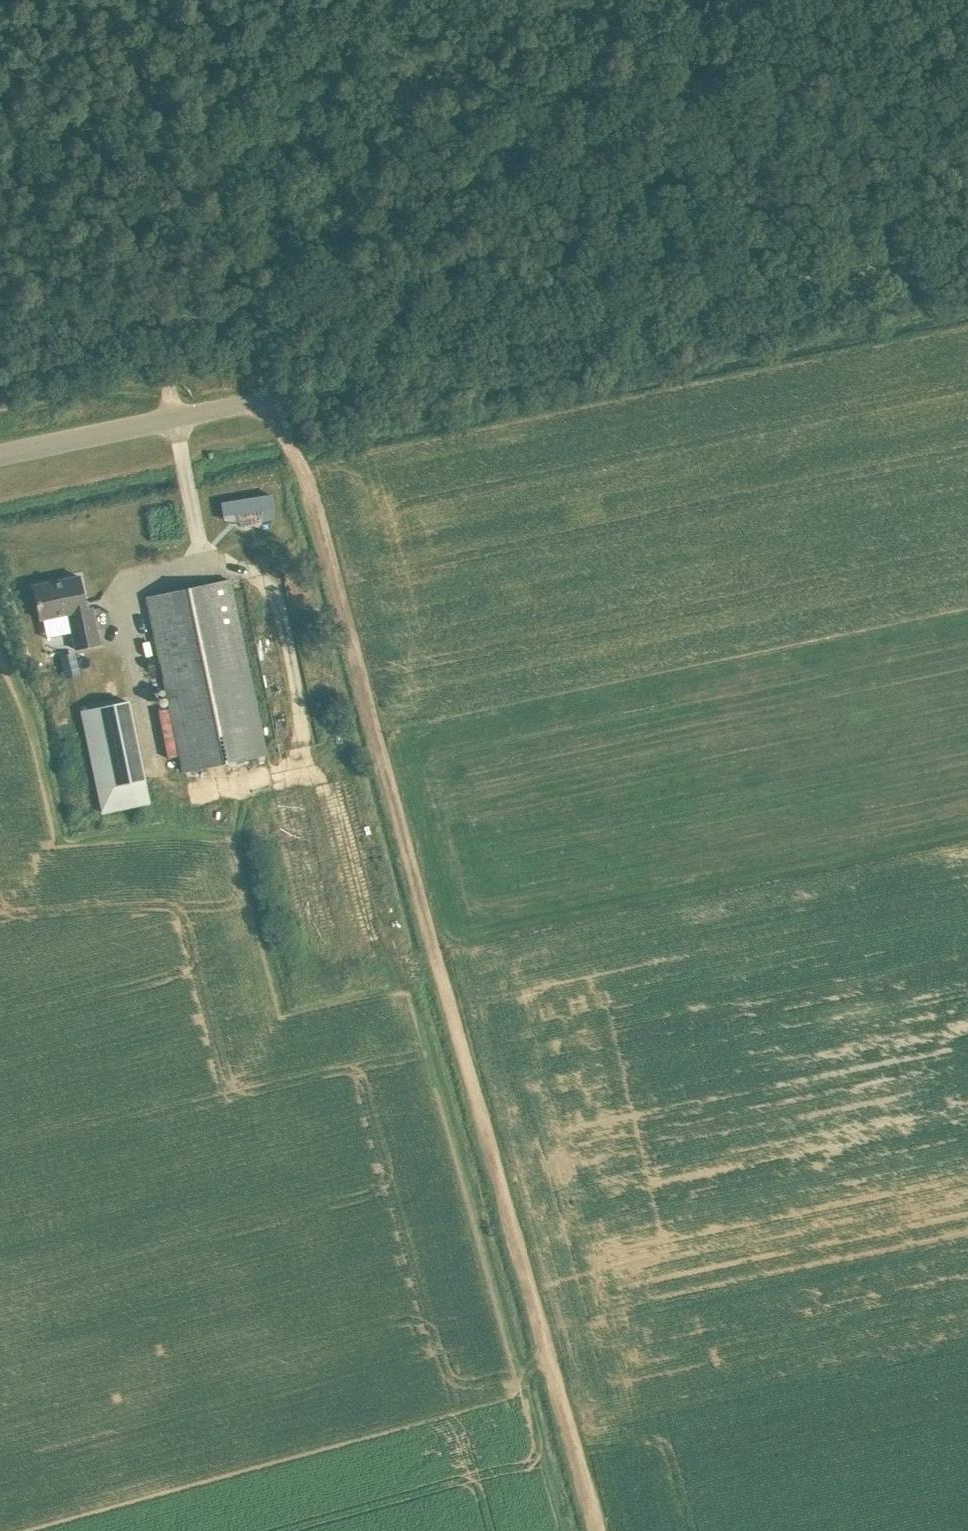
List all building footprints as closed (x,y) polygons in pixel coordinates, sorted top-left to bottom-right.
[(222,502),(224,515),(275,507),(272,493),(222,502)] [(77,630),(72,631),(76,649),(101,643),(98,633),(94,613),(88,614),(80,575),(33,585),(37,605),(41,619),(74,612),(77,630)] [(152,616),(185,771),(267,754),(234,599),(230,579),(148,597),(152,616)] [(129,701),(82,711),(103,812),(150,802),(129,701)]
